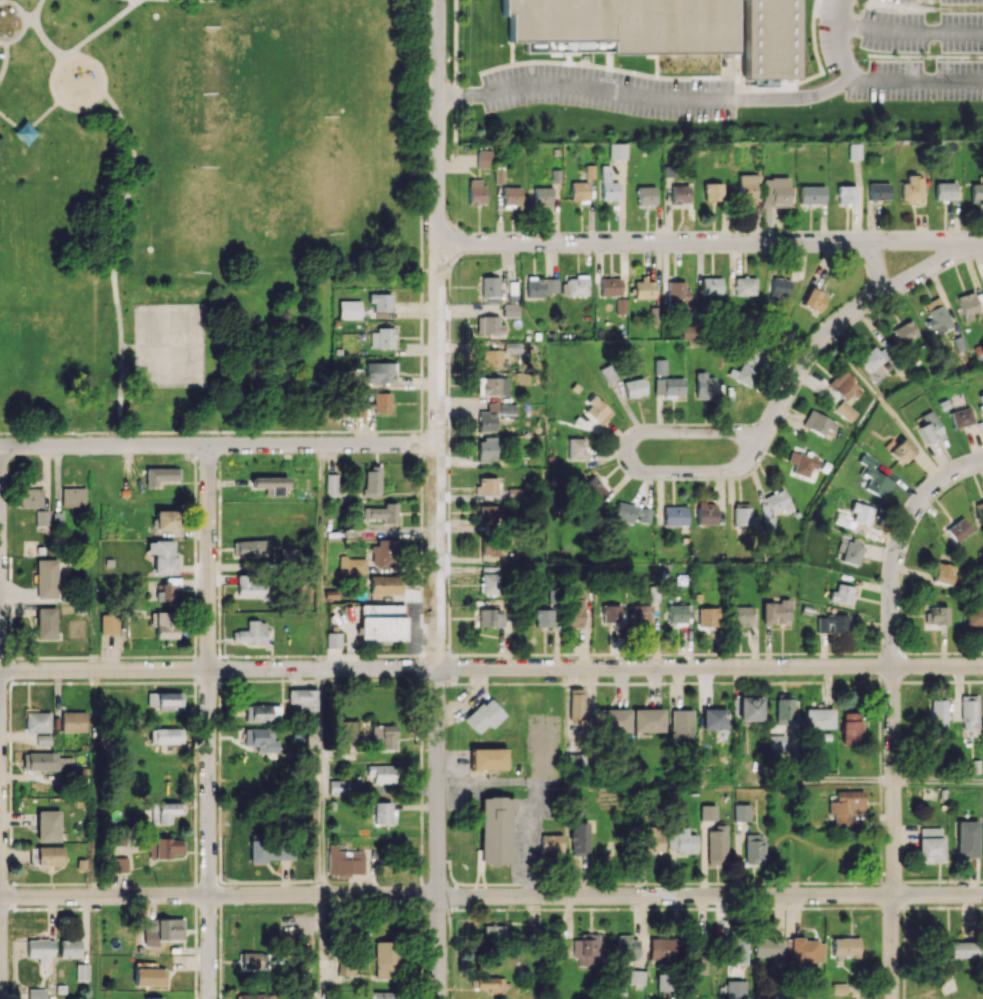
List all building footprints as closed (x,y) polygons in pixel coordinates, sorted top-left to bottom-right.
[(447,141),(982,137),(982,0),(449,0),(447,141)] [(608,159),(626,159),(626,143),(608,143),(608,159)] [(849,159),(861,159),(860,143),(849,143),(849,159)] [(491,167),(491,149),(477,149),(477,167),(491,167)] [(586,178),(594,178),(593,165),(585,165),(586,178)] [(618,200),(618,182),(609,182),(609,165),(600,165),(601,201),(618,200)] [(755,204),(756,175),(739,174),(738,203),(755,204)] [(901,200),(922,200),(922,176),(906,176),(906,183),(901,182),(901,200)] [(762,178),(763,204),(789,203),(788,177),(762,178)] [(484,204),(484,179),(469,179),(468,204),(484,204)] [(588,182),(570,182),(571,201),(588,201),(588,182)] [(888,200),(888,182),(868,182),(869,200),(888,200)] [(955,182),(935,182),(935,201),(955,200),(955,182)] [(722,201),(722,183),(704,183),(704,201),(722,201)] [(971,184),(971,203),(982,203),(982,184),(971,184)] [(671,203),(688,203),(688,185),(671,185),(671,203)] [(855,203),(855,186),(837,185),(837,203),(855,203)] [(521,186),(503,187),(503,204),(521,204),(521,186)] [(638,205),(655,204),(655,186),(637,187),(638,205)] [(824,203),(824,186),(799,186),(799,203),(824,203)] [(551,187),(534,187),(534,205),(551,205),(551,187)] [(499,277),(481,276),(481,296),(499,296),(499,277)] [(526,297),(544,297),(545,292),(557,293),(557,278),(527,277),(526,297)] [(588,295),(587,277),(561,278),(562,296),(588,295)] [(722,278),(702,277),(702,295),(722,295),(722,278)] [(757,277),(735,277),(735,294),(756,295),(757,277)] [(790,279),(772,277),(770,298),(788,300),(790,279)] [(620,294),(620,278),(600,278),(601,295),(620,294)] [(655,298),(654,281),(647,282),(646,279),(634,279),(634,298),(655,298)] [(685,281),(668,281),(668,300),(679,300),(679,309),(690,309),(691,289),(685,289),(685,281)] [(827,295),(809,288),(802,305),(821,312),(827,295)] [(979,314),(972,291),(956,296),(963,319),(979,314)] [(374,311),(390,311),(390,293),(368,294),(368,303),(373,303),(374,311)] [(626,298),(616,298),(616,313),(626,313),(626,298)] [(361,300),(339,301),(339,319),(361,319),(361,300)] [(935,335),(952,327),(941,302),(926,309),(930,318),(928,319),(935,335)] [(519,305),(503,305),(502,316),(518,316),(519,305)] [(504,333),(504,325),(499,325),(499,315),(477,316),(477,334),(504,333)] [(900,345),(919,336),(911,319),(892,328),(900,345)] [(682,339),(694,338),(693,325),(682,325),(682,339)] [(370,329),(371,348),(394,348),(394,329),(370,329)] [(753,387),(764,350),(747,344),(735,381),(753,387)] [(859,361),(871,372),(885,357),(873,346),(859,361)] [(480,367),(500,367),(500,350),(480,349),(480,367)] [(654,374),(666,374),(667,359),(654,359),(654,374)] [(366,382),(395,382),(395,362),(366,362),(366,382)] [(606,384),(616,380),(610,364),(599,368),(606,384)] [(847,403),(860,389),(851,381),(854,378),(842,367),(827,384),(847,403)] [(715,377),(706,376),(706,372),(696,371),(695,398),(714,398),(715,377)] [(508,377),(478,377),(478,395),(508,394),(508,377)] [(626,398),(646,394),(643,377),(623,381),(626,398)] [(655,378),(655,396),(674,396),(674,395),(684,395),(684,378),(655,378)] [(390,413),(391,393),(373,392),(373,412),(390,413)] [(612,411),(594,396),(583,410),(601,425),(612,411)] [(834,409),(850,422),(858,413),(842,399),(834,409)] [(356,416),(364,416),(364,408),(372,408),(372,402),(356,402),(356,416)] [(479,431),(496,431),(496,413),(516,413),(516,403),(487,404),(487,411),(479,411),(479,431)] [(973,423),(968,406),(948,412),(954,429),(973,423)] [(923,424),(917,427),(926,444),(943,435),(931,410),(919,416),(923,424)] [(834,421),(814,411),(806,427),(826,437),(834,421)] [(567,460),(586,460),(586,438),(567,437),(567,460)] [(915,450),(901,437),(888,450),(903,463),(915,450)] [(478,461),(496,461),(496,438),(477,438),(478,461)] [(795,464),(792,473),(809,477),(811,468),(817,469),(820,459),(790,450),(787,462),(795,464)] [(881,498),(892,480),(870,468),(875,460),(863,453),(858,461),(863,464),(858,472),(869,479),(864,488),(881,498)] [(146,487),(162,487),(162,481),(180,480),(179,467),(146,468),(146,487)] [(364,467),(364,496),(380,496),(381,467),(364,467)] [(338,497),(339,474),(326,474),(325,497),(338,497)] [(607,490),(593,476),(578,489),(592,504),(607,490)] [(287,477),(251,477),(252,488),(269,487),(270,495),(282,495),(281,487),(287,487),(287,477)] [(502,477),(477,477),(476,494),(502,495),(502,477)] [(61,506),(85,506),(85,488),(62,487),(61,506)] [(43,506),(43,488),(19,488),(20,506),(43,506)] [(982,519),(982,500),(974,503),(979,520),(982,519)] [(363,507),(363,521),(397,521),(397,503),(385,503),(385,507),(363,507)] [(638,522),(649,523),(651,508),(616,503),(612,525),(623,527),(623,522),(632,523),(634,515),(639,516),(638,522)] [(851,510),(854,511),(853,522),(871,524),(873,505),(852,503),(851,510)] [(716,524),(716,504),(695,504),(695,524),(716,524)] [(499,523),(500,515),(509,515),(509,506),(479,506),(478,522),(499,523)] [(663,525),(687,525),(687,507),(663,506),(663,525)] [(732,525),(751,526),(752,507),(733,507),(732,525)] [(48,511),(37,509),(36,519),(47,521),(48,511)] [(155,510),(155,529),(178,530),(178,510),(155,510)] [(955,543),(971,531),(961,517),(945,530),(955,543)] [(840,538),(837,551),(842,552),(840,561),(859,565),(863,542),(840,538)] [(397,540),(375,539),(374,567),(397,568),(397,540)] [(153,574),(175,574),(175,541),(147,540),(147,554),(153,554),(153,574)] [(233,557),(268,557),(268,540),(232,540),(233,557)] [(500,540),(482,540),(481,560),(500,560),(500,540)] [(57,559),(36,559),(37,598),(58,598),(57,559)] [(932,582),(952,585),(955,565),(935,562),(932,582)] [(499,567),(482,566),(481,593),(498,594),(499,567)] [(237,595),(266,596),(267,576),(237,575),(237,595)] [(370,594),(402,593),(402,575),(370,576),(370,594)] [(156,601),(180,602),(180,578),(166,577),(166,584),(156,584),(156,601)] [(850,604),(854,587),(837,584),(835,592),(831,591),(829,600),(850,604)] [(566,626),(582,626),(583,594),(567,593),(566,626)] [(762,602),(762,623),(789,623),(789,599),(779,599),(779,602),(762,602)] [(403,604),(359,605),(360,641),(404,640),(403,604)] [(603,623),(623,622),(622,604),(602,605),(603,623)] [(632,605),(632,622),(651,622),(651,605),(632,605)] [(668,622),(689,621),(689,605),(668,605),(668,622)] [(948,624),(947,606),(924,607),(924,624),(948,624)] [(967,606),(967,627),(982,627),(982,606),(967,606)] [(55,607),(36,608),(37,640),(56,639),(55,607)] [(699,626),(719,626),(719,607),(699,608),(699,626)] [(750,607),(732,607),(732,625),(750,625),(750,607)] [(500,627),(501,609),(479,608),(478,626),(500,627)] [(553,609),(534,609),(534,626),(553,626),(553,609)] [(155,638),(176,638),(177,612),(156,612),(155,638)] [(118,614),(100,614),(100,634),(118,633),(118,614)] [(847,615),(817,616),(817,633),(829,633),(848,633),(847,615)] [(232,630),(232,644),(265,643),(264,620),(246,621),(247,630),(232,630)] [(340,633),(326,633),(326,648),(341,647),(340,633)] [(587,690),(569,688),(567,721),(576,722),(575,726),(568,726),(567,742),(583,743),(587,690)] [(315,711),(316,689),(288,689),(287,703),(298,703),(298,710),(315,711)] [(182,692),(148,692),(147,706),(157,706),(157,711),(170,711),(170,707),(182,707),(182,692)] [(979,728),(978,695),(961,695),(962,729),(979,728)] [(761,721),(762,697),(739,696),(738,720),(761,721)] [(492,728),(505,715),(488,697),(464,719),(478,733),(488,724),(492,728)] [(792,698),(775,699),(776,723),(793,722),(792,698)] [(947,700),(931,699),(930,729),(946,730),(947,700)] [(279,722),(279,705),(244,704),(244,721),(279,722)] [(726,709),(703,708),(702,729),(726,730),(726,709)] [(834,709),(805,708),(805,728),(834,728),(834,709)] [(630,709),(600,709),(600,731),(630,732),(630,709)] [(663,732),(663,709),(633,709),(633,732),(663,732)] [(692,709),(671,710),(671,741),(693,741),(692,709)] [(61,732),(86,731),(86,711),(61,712),(61,732)] [(50,732),(50,712),(24,712),(25,732),(50,732)] [(861,712),(842,712),(841,743),(861,743),(861,712)] [(396,725),(371,725),(371,749),(396,749),(396,725)] [(150,744),(181,743),(181,728),(150,728),(150,744)] [(267,758),(278,758),(278,739),(273,740),(273,728),(243,728),(243,746),(256,746),(256,752),(267,752),(267,758)] [(51,734),(37,734),(36,746),(50,746),(51,734)] [(768,752),(784,752),(784,735),(768,735),(768,752)] [(506,748),(470,749),(471,771),(507,770),(506,748)] [(24,753),(24,771),(59,770),(59,752),(24,753)] [(367,776),(373,776),(373,783),(395,783),(395,765),(367,765),(367,776)] [(328,795),(349,795),(348,780),(328,780),(328,795)] [(835,791),(835,801),(828,801),(829,824),(863,823),(862,791),(835,791)] [(481,797),(480,863),(510,864),(510,810),(514,810),(515,797),(481,797)] [(170,823),(170,814),(182,814),(182,802),(151,803),(152,824),(170,823)] [(393,802),(374,802),(374,824),(394,823),(393,802)] [(750,821),(749,804),(733,804),(734,821),(750,821)] [(700,820),(716,821),(716,805),(700,805),(700,820)] [(37,811),(37,841),(60,841),(60,810),(37,811)] [(978,821),(957,821),(957,858),(978,857),(978,821)] [(587,852),(588,822),(571,822),(570,852),(587,852)] [(662,852),(662,825),(641,826),(642,852),(662,852)] [(667,851),(696,852),(697,834),(687,834),(687,828),(667,827),(667,851)] [(707,827),(708,860),(728,860),(726,827),(707,827)] [(919,862),(943,862),(942,827),(919,828),(919,862)] [(562,835),(540,834),(540,852),(561,852),(562,835)] [(756,865),(756,859),(765,859),(765,835),(746,834),(745,865),(756,865)] [(149,839),(149,859),(172,859),(172,855),(184,855),(184,838),(149,839)] [(250,841),(250,863),(266,863),(266,859),(294,860),(295,842),(250,841)] [(362,873),(363,851),(337,851),(337,844),(327,844),(326,875),(348,876),(348,873),(362,873)] [(64,847),(38,846),(37,865),(64,865),(64,847)] [(128,871),(128,857),(109,857),(110,872),(128,871)] [(157,940),(183,939),(183,918),(142,919),(142,934),(157,934),(157,940)] [(483,943),(504,943),(504,925),(483,925),(483,943)] [(599,934),(581,934),(580,939),(573,939),(572,957),(577,957),(577,966),(593,967),(593,956),(598,956),(599,934)] [(707,974),(708,935),(691,935),(690,974),(707,974)] [(638,936),(617,936),(617,957),(638,957),(638,936)] [(746,965),(746,936),(726,936),(725,964),(746,965)] [(650,960),(667,960),(668,938),(651,937),(650,960)] [(832,957),(860,956),(859,937),(832,938),(832,957)] [(784,957),(784,940),(754,938),(753,956),(784,957)] [(54,939),(27,940),(27,957),(38,957),(38,960),(54,960),(54,939)] [(60,957),(80,957),(81,939),(60,939),(60,957)] [(824,939),(791,939),(791,963),(824,964),(824,939)] [(977,957),(977,940),(934,941),(935,958),(977,957)] [(373,941),(373,980),(394,980),(394,941),(373,941)] [(239,969),(269,969),(269,952),(239,952),(239,969)] [(89,964),(77,964),(76,980),(89,981),(89,964)] [(134,985),(165,985),(165,968),(134,968),(134,985)] [(630,984),(645,984),(645,970),(631,970),(630,984)] [(726,980),(727,998),(747,998),(746,980),(726,980)] [(28,989),(28,998),(46,998),(46,989),(28,989)]
